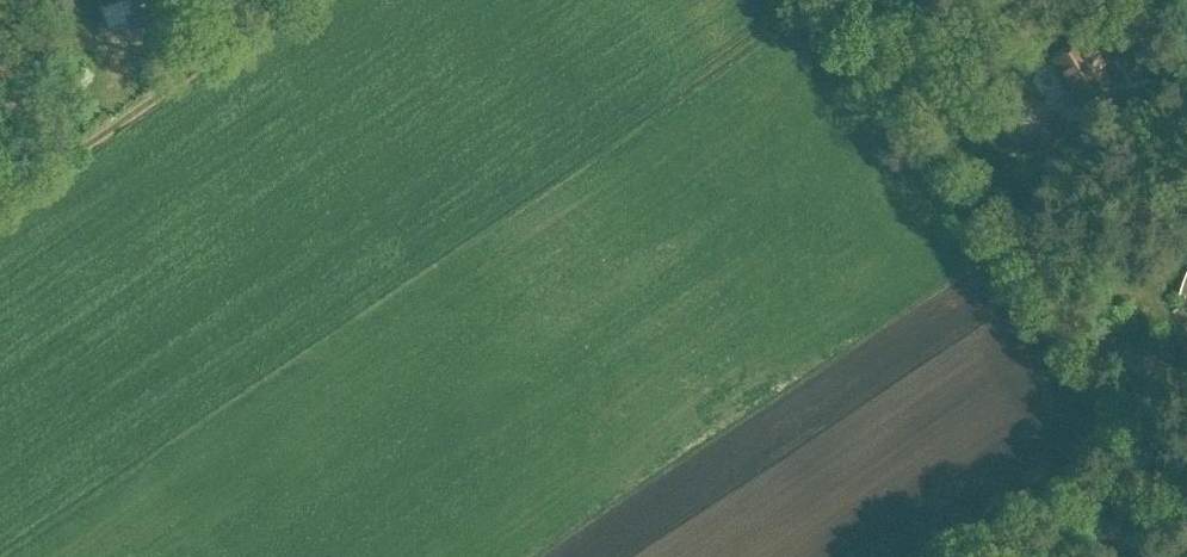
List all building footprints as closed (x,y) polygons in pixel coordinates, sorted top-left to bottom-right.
[(155,0),(97,0),(107,32),(160,15),(155,0)] [(1047,63),(1074,110),(1108,91),(1097,71),(1107,66),(1098,51),(1088,57),(1080,43),(1047,63)]
